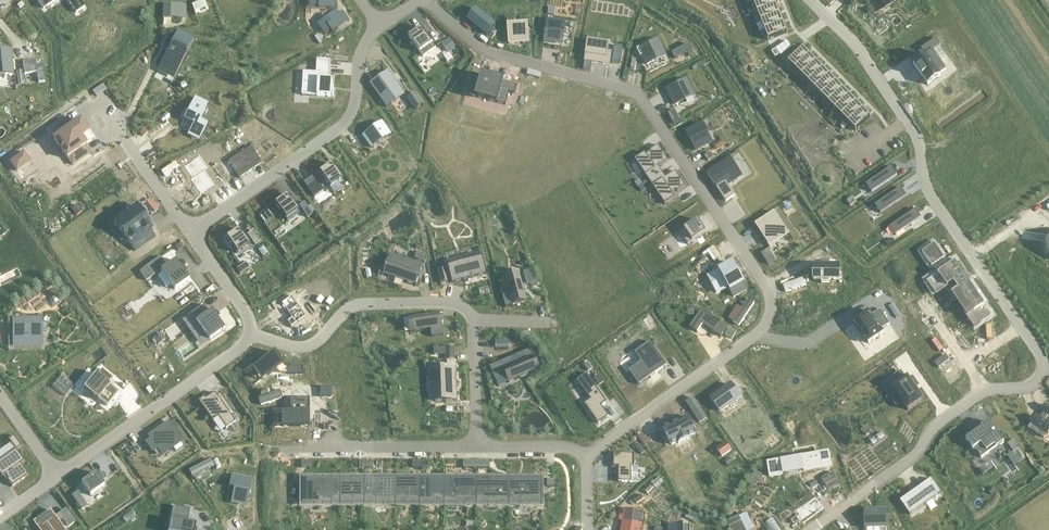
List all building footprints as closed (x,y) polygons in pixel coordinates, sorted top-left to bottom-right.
[(36,2),(42,10),(56,0),(39,0),(36,2)] [(74,12),(82,6),(78,0),(66,0),(74,12)] [(310,7),(319,6),(319,9),(327,8),(331,15),(330,15),(331,17),(326,21),(325,19),(318,24),(325,34),(331,30),(333,32),(349,21),(343,12),(339,14),(334,8),(336,8),(335,0),(310,0),(310,7)] [(754,4),(754,5),(755,4),(758,12),(757,13),(777,5),(776,5),(774,0),(764,0),(754,4)] [(192,5),(195,15),(208,10),(204,1),(192,5)] [(182,5),(163,5),(163,18),(182,18),(182,5)] [(777,5),(757,13),(758,13),(762,21),(761,22),(780,14),(779,14),(776,6),(777,6),(777,5)] [(475,9),(467,19),(487,35),(495,25),(475,9)] [(780,14),(761,22),(762,22),(765,30),(764,31),(784,23),(783,23),(780,15),(780,14)] [(547,20),(544,40),(562,43),(565,22),(547,20)] [(784,23),(764,31),(765,31),(766,31),(769,39),(768,40),(788,33),(787,32),(786,32),(783,24),(784,24),(784,23)] [(525,25),(508,27),(509,43),(529,42),(528,31),(525,31),(525,25)] [(421,28),(409,36),(423,56),(435,48),(421,28)] [(178,29),(162,61),(175,68),(183,52),(186,53),(194,37),(178,29)] [(791,37),(779,46),(785,54),(797,44),(791,37)] [(925,55),(913,63),(928,85),(940,77),(939,75),(946,70),(933,50),(941,45),(936,38),(921,49),(925,55)] [(450,39),(445,43),(451,52),(457,48),(450,39)] [(658,39),(637,49),(641,56),(643,55),(647,64),(666,55),(658,39)] [(587,43),(584,62),(592,63),(605,64),(605,59),(611,60),(612,51),(607,50),(607,46),(587,43)] [(687,45),(672,53),(674,58),(690,51),(687,45)] [(803,47),(788,62),(789,62),(795,68),(794,69),(795,69),(810,54),(809,54),(809,55),(802,48),(803,48),(803,47)] [(0,53),(0,77),(12,76),(10,52),(0,53)] [(810,54),(795,69),(796,68),(802,75),(801,76),(816,61),(815,61),(809,55),(810,55),(810,54)] [(303,84),(302,95),(310,96),(334,97),(334,90),(332,90),(332,80),(329,80),(330,61),(317,60),(316,73),(303,72),(303,84)] [(35,61),(23,62),(24,75),(37,74),(38,84),(44,83),(43,67),(36,67),(35,61)] [(816,61),(801,76),(802,76),(802,75),(809,82),(808,82),(808,83),(823,68),(822,68),(816,62),(817,61),(816,61)] [(592,63),(584,62),(583,69),(591,71),(592,63)] [(823,68),(808,83),(809,83),(809,82),(815,89),(815,90),(830,75),(829,75),(823,69),(823,68)] [(388,72),(370,84),(386,107),(404,95),(388,72)] [(482,75),(476,98),(497,103),(503,80),(482,75)] [(830,75),(815,90),(816,89),(822,96),(837,82),(836,82),(830,76),(830,75)] [(686,79),(668,88),(676,105),(694,96),(686,79)] [(837,82),(822,96),(822,97),(823,96),(829,102),(828,103),(829,103),(844,89),(843,88),(843,89),(836,83),(837,82)] [(844,89),(829,103),(829,104),(830,103),(836,109),(835,110),(850,96),(850,95),(849,96),(843,90),(844,89)] [(414,93),(407,98),(416,110),(423,105),(414,93)] [(850,96),(835,110),(836,110),(843,116),(842,117),(857,102),(856,103),(850,97),(851,96),(850,96)] [(193,101),(183,119),(193,124),(189,131),(200,137),(207,123),(200,119),(206,107),(193,101)] [(857,102),(842,117),(843,117),(849,123),(849,124),(864,109),(863,110),(857,103),(857,102)] [(864,109),(849,124),(850,124),(856,130),(856,131),(871,117),(870,116),(870,117),(863,110),(864,110),(864,109)] [(675,110),(670,113),(676,124),(680,122),(675,110)] [(80,120),(53,139),(67,159),(91,141),(83,129),(86,128),(80,120)] [(382,122),(363,136),(372,148),(391,134),(382,122)] [(702,123),(686,131),(695,150),(712,141),(702,123)] [(645,152),(635,159),(650,180),(662,172),(658,167),(668,160),(658,145),(650,151),(651,152),(647,154),(645,152)] [(228,161),(239,178),(262,163),(250,146),(228,161)] [(31,160),(24,150),(10,160),(17,170),(31,160)] [(199,155),(183,167),(191,178),(190,180),(200,195),(214,185),(204,170),(208,168),(199,155)] [(730,158),(707,173),(726,201),(735,196),(727,184),(741,175),(730,158)] [(331,163),(319,172),(330,188),(334,193),(341,188),(337,183),(342,179),(331,163)] [(892,167),(866,184),(871,192),(897,175),(892,167)] [(662,172),(650,180),(665,204),(675,197),(672,193),(676,190),(677,191),(685,186),(675,171),(666,177),(662,172)] [(303,183),(314,198),(324,191),(313,176),(303,183)] [(901,188),(875,205),(880,213),(906,196),(901,188)] [(276,205),(260,216),(265,223),(280,212),(287,221),(299,213),(287,195),(275,203),(276,205)] [(852,197),(847,200),(850,205),(855,202),(852,197)] [(304,202),(299,205),(307,217),(313,214),(304,202)] [(77,205),(72,208),(77,215),(82,212),(77,205)] [(136,206),(114,222),(134,251),(154,236),(150,230),(152,228),(146,219),(148,218),(144,213),(142,214),(136,206)] [(915,209),(890,227),(895,235),(921,218),(915,209)] [(774,212),(757,223),(770,242),(787,231),(774,212)] [(698,220),(682,230),(690,243),(706,232),(698,220)] [(238,229),(226,238),(237,253),(249,245),(238,229)] [(252,231),(247,235),(254,244),(259,241),(252,231)] [(892,239),(885,243),(888,247),(894,242),(892,239)] [(934,244),(922,253),(932,267),(944,259),(934,244)] [(768,249),(761,254),(768,265),(775,260),(768,249)] [(426,254),(417,251),(415,258),(423,261),(426,254)] [(480,252),(447,261),(453,283),(486,274),(480,252)] [(391,253),(383,274),(416,285),(423,264),(391,253)] [(159,257),(140,271),(147,281),(161,271),(161,270),(166,267),(159,257)] [(166,267),(161,270),(161,271),(175,290),(189,280),(175,260),(166,267)] [(249,268),(246,263),(237,269),(240,274),(249,268)] [(732,263),(714,273),(723,289),(728,286),(734,296),(747,289),(732,263)] [(814,268),(814,281),(822,281),(822,284),(830,284),(830,281),(839,281),(839,268),(835,268),(835,263),(830,263),(830,268),(814,268)] [(955,263),(926,282),(936,296),(953,284),(958,291),(952,295),(975,327),(991,316),(955,263)] [(445,268),(438,270),(441,283),(448,281),(445,268)] [(534,272),(525,274),(527,284),(536,281),(534,272)] [(510,294),(503,296),(506,307),(527,301),(520,274),(505,277),(510,294)] [(291,296),(281,304),(291,318),(286,322),(291,328),(306,317),(291,296)] [(894,303),(889,306),(896,317),(901,314),(894,303)] [(204,305),(191,315),(196,322),(209,341),(225,330),(218,320),(220,319),(216,314),(214,315),(211,311),(209,312),(204,305)] [(869,312),(854,321),(859,328),(857,329),(862,337),(864,336),(869,343),(883,333),(881,330),(890,324),(880,309),(871,315),(869,312)] [(701,311),(690,327),(697,332),(702,324),(721,337),(726,329),(701,311)] [(440,313),(411,317),(414,332),(431,330),(432,337),(443,335),(440,313)] [(42,318),(13,319),(13,331),(13,340),(24,340),(24,341),(27,341),(27,340),(37,340),(42,340),(42,318)] [(728,330),(724,336),(730,340),(735,334),(728,330)] [(161,334),(154,339),(158,344),(164,339),(161,334)] [(641,362),(628,370),(639,385),(651,376),(650,375),(655,372),(655,373),(667,365),(650,342),(634,352),(641,362)] [(445,347),(434,348),(434,354),(445,354),(445,359),(454,359),(454,346),(445,347)] [(532,349),(490,367),(495,380),(506,376),(509,383),(540,369),(532,349)] [(274,353),(252,368),(261,380),(283,365),(274,353)] [(456,366),(434,367),(435,401),(457,401),(456,366)] [(96,373),(84,388),(107,406),(119,392),(108,383),(112,378),(102,369),(97,375),(96,373)] [(587,373),(577,380),(591,400),(584,404),(598,424),(609,417),(602,406),(607,402),(587,373)] [(902,373),(883,387),(888,394),(894,390),(909,411),(909,412),(910,411),(923,402),(924,402),(925,401),(924,400),(924,401),(909,380),(909,379),(908,380),(907,380),(902,373)] [(731,385),(711,399),(720,411),(740,398),(731,385)] [(204,397),(198,401),(212,421),(218,417),(226,429),(235,422),(214,393),(206,399),(204,397)] [(697,403),(688,410),(698,424),(708,417),(697,403)] [(1029,428),(1044,438),(1047,433),(1047,434),(1047,433),(1048,430),(1048,424),(1045,421),(1048,415),(1048,407),(1046,405),(1042,411),(1044,412),(1040,418),(1037,416),(1036,417),(1032,423),(1029,428)] [(309,412),(282,412),(282,427),(309,427),(309,412)] [(687,418),(664,429),(671,445),(678,442),(678,443),(689,438),(689,437),(695,434),(687,418)] [(151,439),(146,442),(152,451),(157,447),(162,455),(182,441),(169,422),(149,436),(151,439)] [(974,433),(966,439),(974,449),(975,448),(982,458),(983,457),(983,458),(987,455),(986,455),(988,453),(987,451),(996,445),(997,447),(1004,442),(997,432),(993,435),(990,430),(993,428),(988,422),(981,426),(984,429),(976,435),(974,433)] [(864,426),(860,430),(866,435),(870,431),(864,426)] [(14,436),(8,440),(11,443),(16,450),(21,446),(14,436)] [(1013,440),(1008,443),(1014,452),(1018,448),(1013,440)] [(733,451),(727,442),(717,449),(723,458),(733,451)] [(0,450),(0,474),(2,477),(3,476),(6,481),(7,480),(12,487),(28,475),(21,464),(24,462),(16,450),(11,443),(0,450)] [(828,453),(768,464),(771,477),(830,466),(828,453)] [(634,454),(613,454),(613,467),(619,467),(619,482),(638,482),(638,467),(634,467),(634,454)] [(725,462),(728,466),(734,463),(731,458),(725,462)] [(755,471),(752,476),(759,480),(762,475),(755,471)] [(96,473),(81,483),(90,495),(104,485),(102,482),(107,478),(103,473),(98,476),(96,473)] [(232,476),(230,486),(234,487),(231,502),(246,505),(251,480),(232,476)] [(832,476),(823,482),(829,492),(839,485),(832,476)] [(339,478),(301,478),(301,503),(339,503),(339,478)] [(363,478),(339,478),(339,503),(363,503),(363,478)] [(396,478),(363,478),(363,503),(396,503),(396,478)] [(420,478),(396,478),(396,503),(420,503),(420,478)] [(444,478),(420,478),(420,503),(444,503),(444,478)] [(477,478),(444,478),(444,503),(477,503),(477,478)] [(509,478),(477,478),(477,503),(509,503),(509,478)] [(542,478),(509,478),(509,503),(542,503),(542,478)] [(931,479),(900,501),(909,514),(940,493),(931,479)] [(77,492),(71,496),(75,501),(80,497),(77,492)] [(813,494),(792,509),(801,521),(822,506),(813,494)] [(168,529),(195,529),(196,525),(187,523),(190,509),(173,506),(168,529)] [(40,529),(64,529),(50,510),(34,522),(40,529)] [(621,529),(641,529),(644,513),(643,513),(643,514),(625,511),(625,510),(624,510),(621,529)] [(886,511),(865,511),(866,527),(887,526),(886,511)] [(61,516),(66,523),(72,518),(67,512),(61,516)]
